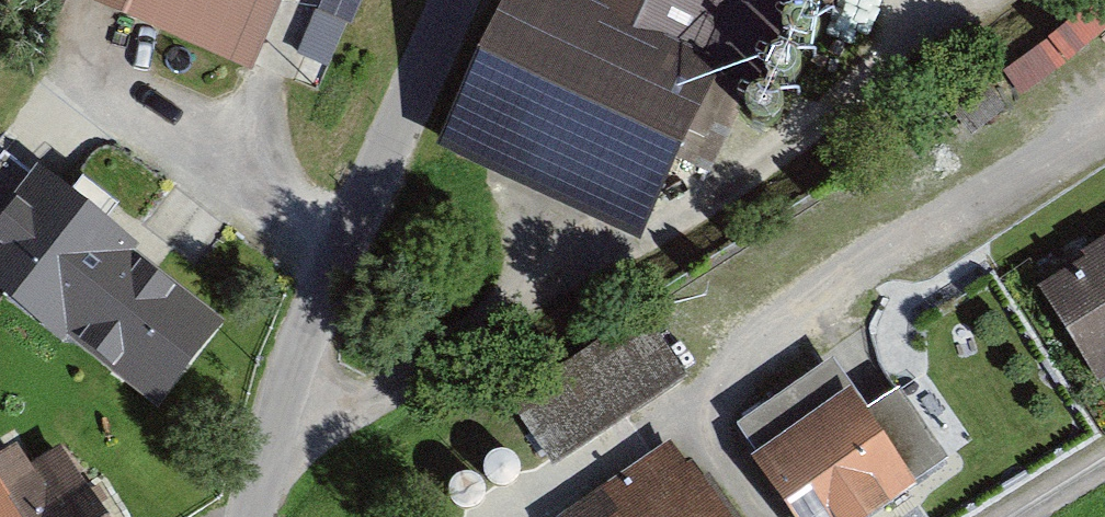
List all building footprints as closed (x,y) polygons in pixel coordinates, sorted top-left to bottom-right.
[(260,69),(288,0),(94,0),(260,69)] [(642,237),(725,66),(702,56),(726,0),(499,0),(431,153),(642,237)] [(158,412),(232,313),(36,168),(0,216),(0,295),(158,412)] [(1104,373),(1104,244),(1033,288),(1090,382),(1104,373)] [(552,498),(679,416),(639,353),(511,435),(552,498)] [(917,483),(849,388),(753,456),(796,516),(868,516),(917,483)] [(65,421),(0,462),(0,516),(125,516),(65,421)] [(681,451),(587,516),(727,516),(681,451)]
